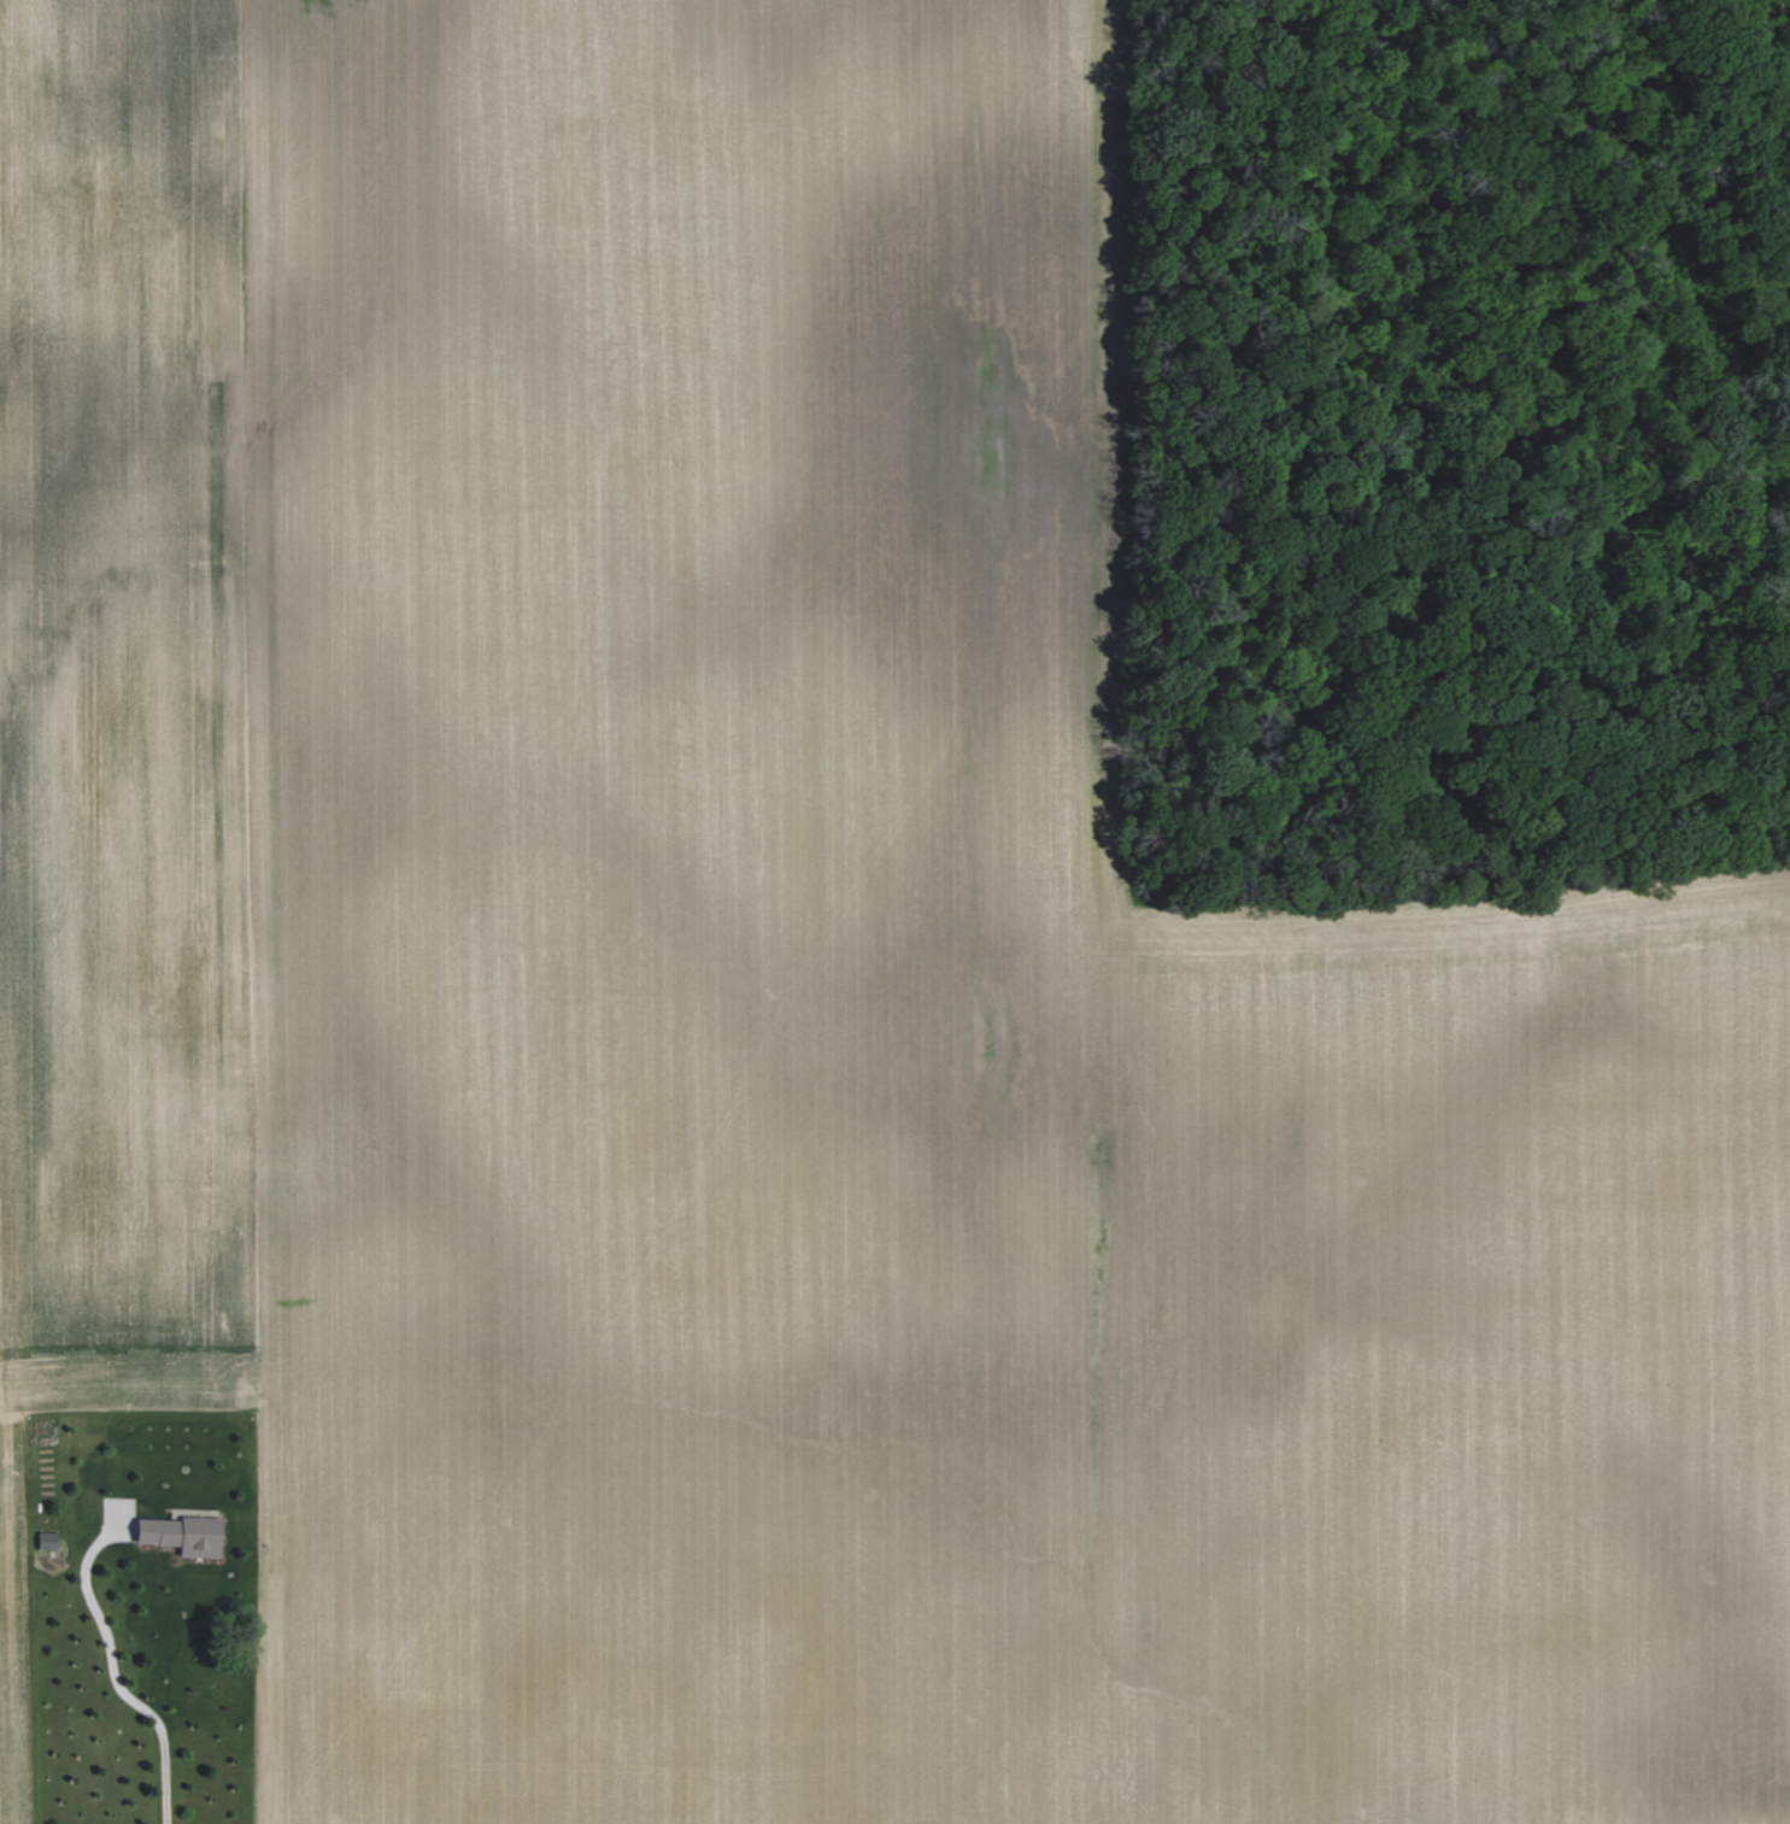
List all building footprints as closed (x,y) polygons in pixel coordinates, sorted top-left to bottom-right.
[(136,1516),(135,1543),(179,1545),(178,1555),(219,1556),(220,1518),(136,1516)] [(38,1548),(55,1548),(55,1532),(37,1533),(38,1548)]
